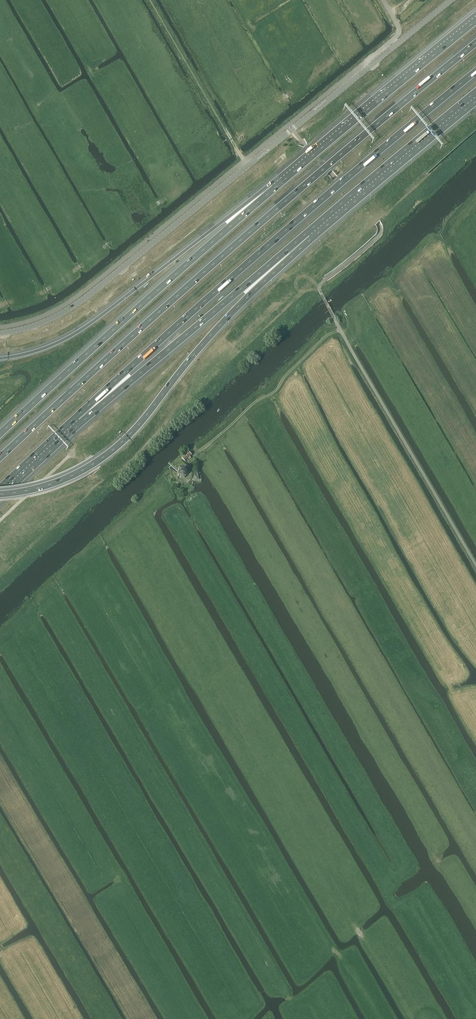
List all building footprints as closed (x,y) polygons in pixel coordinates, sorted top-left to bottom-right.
[(184,461),(191,455),(188,452),(182,458),(184,461)] [(186,478),(188,475),(187,474),(187,470),(184,468),(180,468),(177,471),(178,475),(181,477),(185,477),(186,478)]
